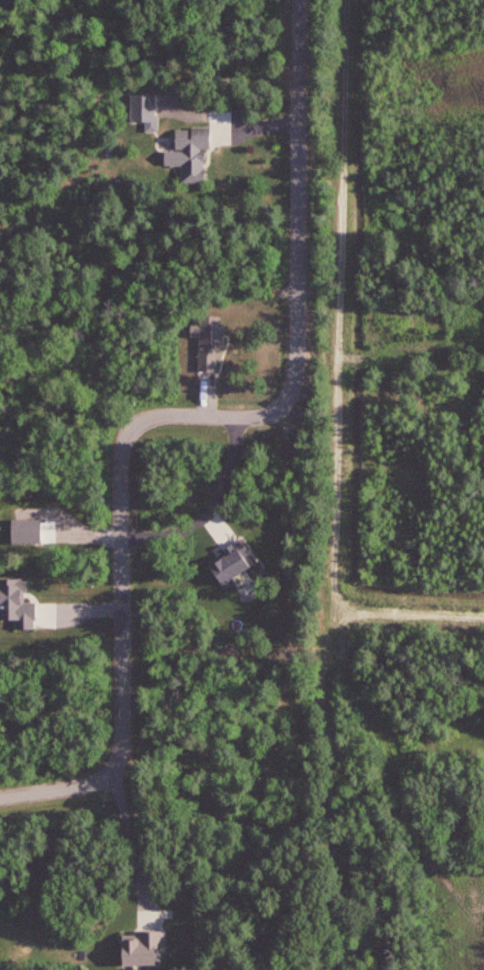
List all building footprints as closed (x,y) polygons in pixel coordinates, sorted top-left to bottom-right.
[(182,129),(181,184),(208,184),(208,150),(213,150),(214,129),(182,129)] [(201,317),(201,372),(224,372),(224,317),(201,317)]
